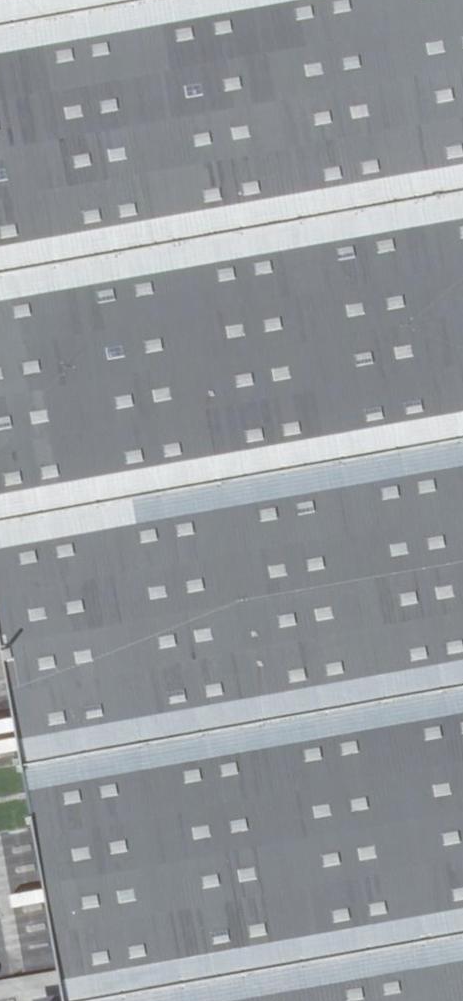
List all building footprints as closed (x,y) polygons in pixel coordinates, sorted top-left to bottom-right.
[(15,678),(37,794),(75,1000),(462,1000),(462,0),(0,0),(0,681),(15,678)]
